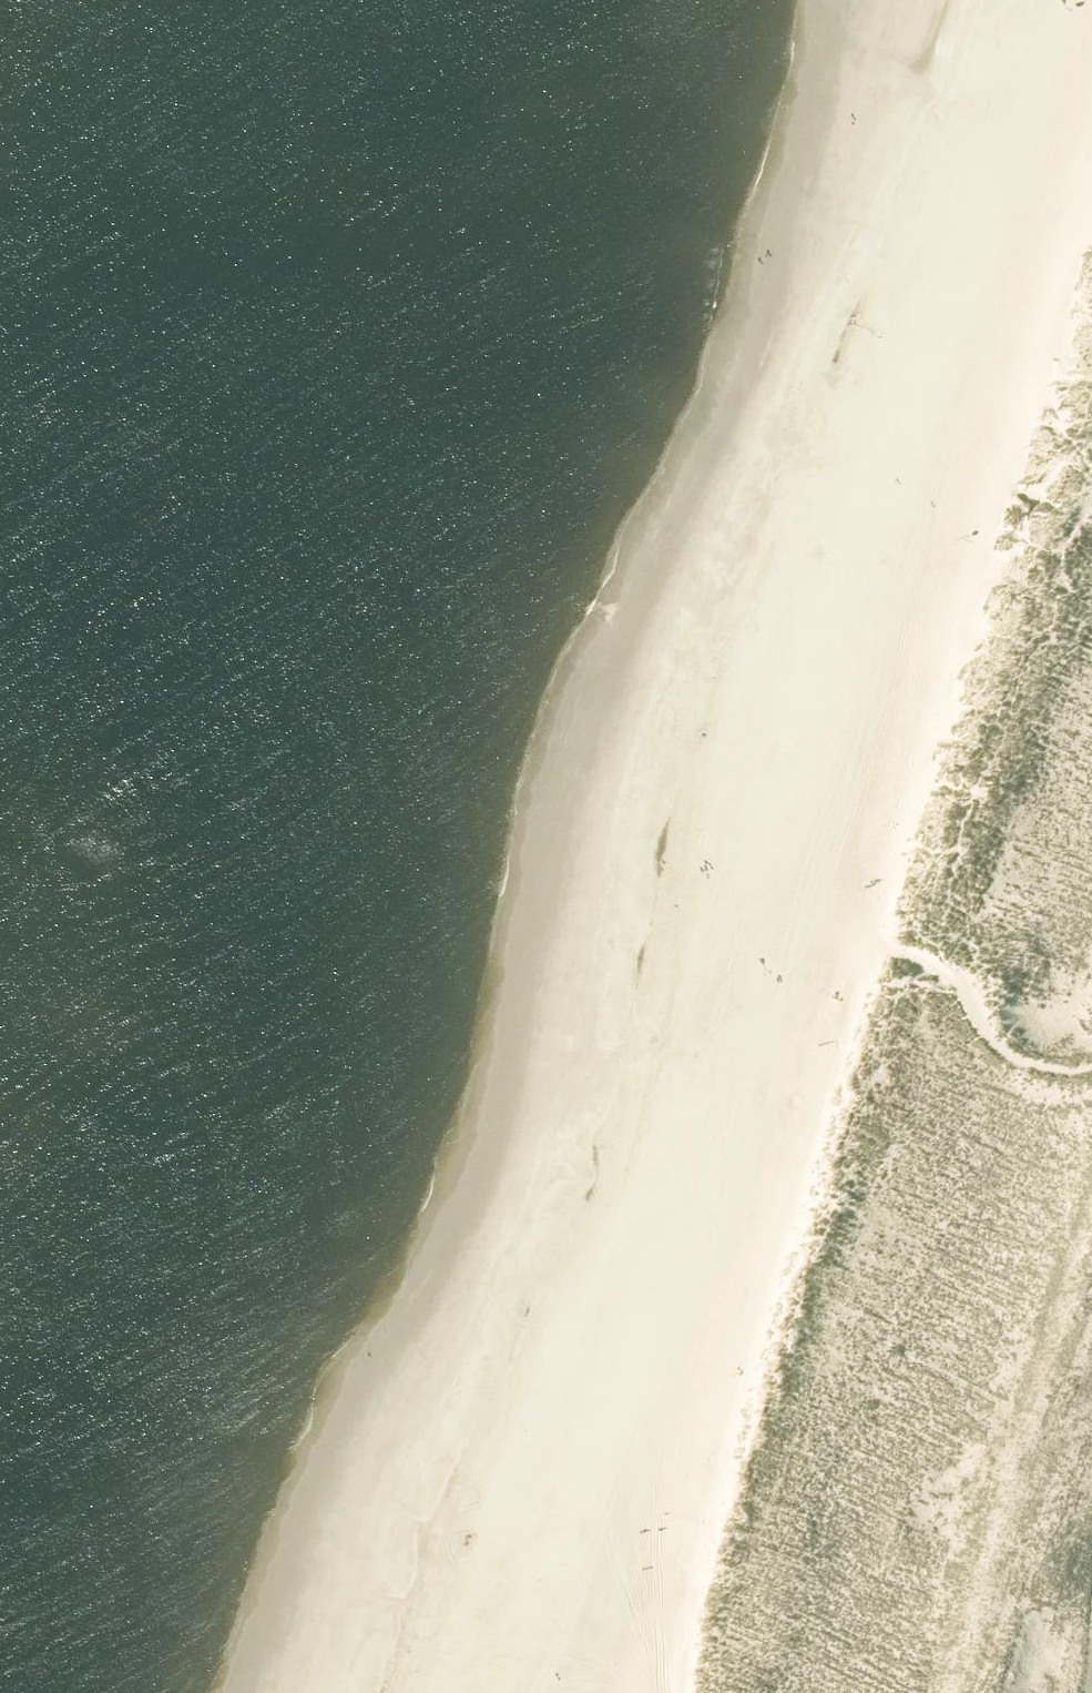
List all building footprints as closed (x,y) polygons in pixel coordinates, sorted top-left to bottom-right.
[(779,1195),(765,1191),(760,1207),(774,1211),(779,1195)]
